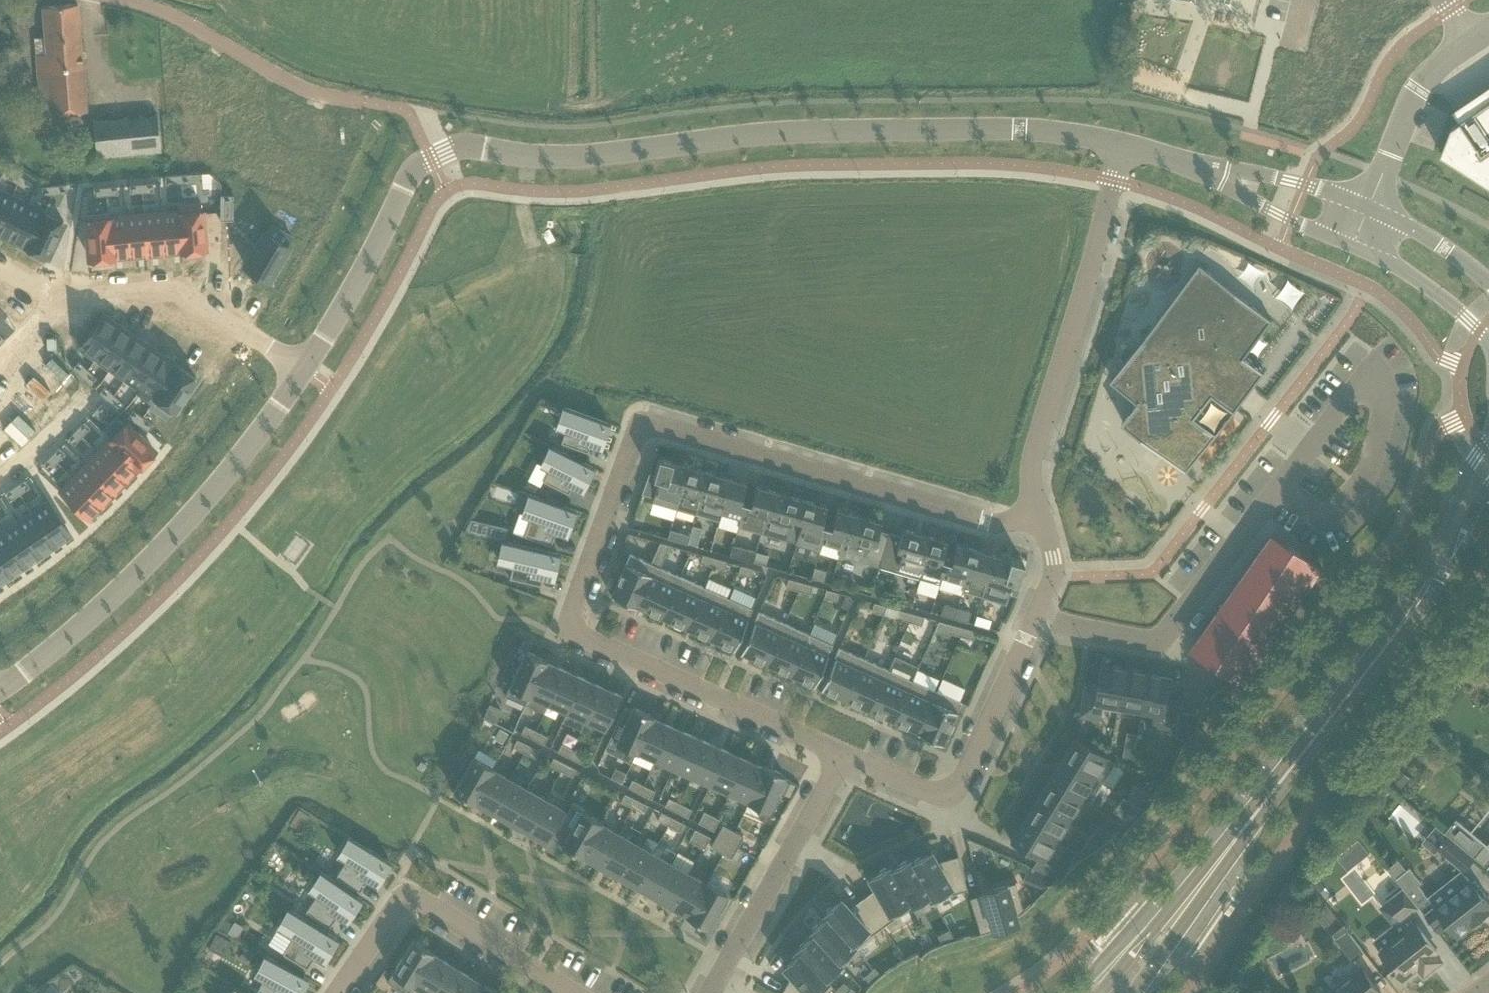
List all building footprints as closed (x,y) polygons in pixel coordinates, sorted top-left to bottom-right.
[(43,6),(45,26),(47,54),(34,55),(39,115),(86,111),(77,3),(43,6)] [(1460,121),(1452,127),(1441,154),(1488,185),(1488,93),(1474,103),(1473,102),(1472,102),(1472,103),(1473,104),(1457,115),(1456,113),(1455,113),(1455,114),(1456,115),(1460,121)] [(95,133),(83,135),(85,157),(97,156),(161,151),(157,115),(94,121),(95,133)] [(12,170),(7,176),(17,183),(22,176),(12,170)] [(189,174),(177,175),(178,183),(190,182),(189,174)] [(171,175),(165,176),(165,184),(178,183),(177,175),(171,175)] [(22,176),(17,183),(27,190),(32,183),(22,176)] [(153,183),(141,184),(142,192),(154,191),(153,183)] [(66,184),(54,185),(54,193),(66,192),(66,184)] [(141,184),(129,185),(130,193),(142,192),(141,184)] [(54,185),(42,186),(42,194),(54,193),(54,185)] [(117,186),(105,187),(106,195),(118,194),(117,186)] [(105,187),(93,188),(94,196),(106,195),(105,187)] [(11,196),(0,191),(0,220),(11,196)] [(220,194),(220,220),(233,220),(233,194),(220,194)] [(0,220),(0,235),(11,240),(28,204),(11,196),(0,220)] [(200,201),(178,203),(179,212),(180,212),(183,252),(205,250),(201,210),(200,201)] [(28,204),(11,240),(27,248),(44,211),(28,204)] [(44,211),(27,248),(46,257),(63,220),(44,211)] [(179,212),(162,213),(165,253),(182,251),(182,252),(183,252),(180,212),(179,212)] [(105,213),(87,215),(87,220),(90,260),(112,258),(108,218),(109,218),(109,213),(105,213)] [(162,213),(144,215),(147,254),(165,253),(162,213)] [(144,215),(126,216),(129,256),(147,254),(144,215)] [(109,218),(108,218),(112,258),(113,258),(113,257),(129,256),(126,216),(109,218)] [(265,232),(245,267),(267,280),(287,246),(286,246),(292,237),(270,224),(266,232),(265,232)] [(1200,264),(1112,378),(1139,400),(1122,421),(1186,471),(1236,407),(1233,404),(1248,385),(1251,387),(1264,370),(1245,355),(1272,320),(1200,264)] [(102,314),(80,347),(81,347),(96,358),(118,325),(102,314)] [(118,325),(96,358),(110,368),(133,335),(118,325)] [(133,335),(110,368),(125,378),(147,345),(133,335)] [(147,345),(125,378),(139,387),(140,388),(162,355),(147,345)] [(139,387),(136,391),(151,401),(152,402),(178,365),(177,364),(176,365),(162,355),(140,388),(139,387)] [(79,361),(73,367),(82,375),(87,369),(79,361)] [(151,401),(149,405),(167,418),(173,410),(195,377),(178,365),(152,402),(151,401)] [(87,369),(82,375),(90,384),(96,378),(87,369)] [(105,387),(99,392),(108,401),(114,395),(105,387)] [(114,395),(108,401),(117,409),(122,403),(114,395)] [(102,403),(93,412),(99,418),(108,409),(102,403)] [(600,448),(609,423),(563,407),(556,426),(565,429),(560,443),(588,453),(591,444),(600,448)] [(132,410),(128,417),(138,423),(142,417),(132,410)] [(142,417),(138,423),(148,430),(152,423),(142,417)] [(84,422),(76,430),(82,436),(90,427),(84,422)] [(126,423),(111,439),(140,466),(155,451),(126,423)] [(76,430),(68,439),(73,445),(82,436),(76,430)] [(111,439),(98,452),(127,479),(140,466),(111,439)] [(581,490),(593,467),(549,446),(540,464),(549,468),(542,481),(568,494),(572,486),(581,490)] [(59,447),(51,456),(57,462),(65,453),(59,447)] [(98,452),(86,465),(115,492),(127,479),(98,452)] [(51,456),(43,465),(48,470),(57,462),(51,456)] [(658,458),(654,474),(649,473),(641,494),(653,497),(652,501),(676,508),(683,485),(677,484),(682,465),(658,458)] [(86,465),(73,478),(102,505),(115,492),(86,465)] [(682,465),(677,484),(683,485),(676,508),(696,513),(702,491),(697,489),(702,470),(682,465)] [(697,489),(702,491),(696,513),(719,520),(722,513),(721,512),(725,498),(720,496),(725,477),(702,470),(697,489)] [(746,483),(725,477),(720,496),(725,498),(721,512),(722,513),(740,518),(741,518),(745,503),(740,501),(743,491),(746,483)] [(73,478),(60,491),(89,519),(102,505),(73,478)] [(25,480),(15,487),(19,493),(29,487),(25,480)] [(741,518),(740,518),(738,526),(761,532),(768,510),(774,512),(779,493),(755,486),(753,493),(743,491),(740,501),(745,503),(741,518)] [(15,487),(5,493),(9,500),(19,493),(15,487)] [(768,510),(761,532),(796,543),(803,520),(797,519),(802,499),(779,493),(774,512),(768,510)] [(565,535),(574,510),(528,494),(521,513),(530,516),(523,536),(551,546),(556,531),(565,535)] [(803,520),(796,543),(820,549),(822,542),(821,542),(826,527),(826,526),(831,527),(834,517),(824,514),(826,506),(802,499),(797,519),(803,520)] [(48,502),(32,512),(55,545),(71,535),(48,502)] [(826,526),(826,527),(821,542),(822,542),(840,547),(841,547),(845,533),(851,534),(857,515),(836,509),(834,517),(831,527),(826,526)] [(32,512),(18,522),(40,555),(55,545),(32,512)] [(841,547),(840,547),(838,555),(863,562),(865,554),(881,559),(889,533),(878,530),(880,522),(857,515),(851,534),(845,533),(841,547)] [(474,519),(470,533),(502,540),(504,541),(508,528),(474,519)] [(18,522),(3,533),(25,566),(40,555),(18,522)] [(881,559),(878,566),(919,578),(926,556),(920,554),(926,535),(902,528),(899,536),(889,533),(881,559)] [(669,531),(667,538),(687,544),(687,543),(689,536),(669,531)] [(689,536),(687,543),(696,546),(700,534),(691,532),(689,536)] [(0,534),(0,561),(10,576),(25,566),(3,533),(0,534)] [(1196,651),(1246,684),(1323,567),(1273,534),(1196,651)] [(920,554),(926,556),(919,578),(940,584),(942,576),(941,576),(946,561),(950,562),(954,551),(944,549),(946,541),(926,535),(920,554)] [(552,579),(558,554),(504,541),(502,540),(497,560),(512,564),(509,578),(540,586),(542,577),(552,579)] [(660,542),(655,552),(664,556),(669,545),(660,542)] [(941,576),(942,576),(964,583),(968,568),(974,570),(980,551),(956,544),(954,551),(950,562),(946,561),(941,576)] [(747,549),(744,560),(753,562),(756,552),(747,549)] [(964,583),(961,590),(982,596),(988,574),(994,576),(999,556),(980,551),(974,570),(968,568),(964,583)] [(664,556),(655,552),(650,563),(655,565),(659,567),(664,556)] [(768,555),(756,552),(753,562),(765,565),(768,555)] [(655,565),(650,563),(630,554),(611,596),(636,607),(637,606),(636,606),(655,565)] [(712,566),(714,558),(702,554),(700,563),(712,566)] [(988,574),(982,596),(1006,603),(1008,594),(1016,597),(1022,583),(1018,582),(1023,563),(999,556),(994,576),(988,574)] [(714,558),(712,566),(724,570),(726,561),(714,558)] [(10,576),(0,561),(0,583),(10,576)] [(679,576),(659,567),(655,565),(636,606),(661,617),(679,576)] [(740,565),(738,573),(750,577),(752,568),(740,565)] [(826,572),(814,568),(811,579),(823,582),(826,572)] [(679,576),(661,617),(685,627),(703,587),(679,576)] [(798,590),(800,582),(788,578),(786,587),(798,590)] [(800,582),(798,590),(810,594),(812,585),(800,582)] [(874,583),(870,595),(881,598),(885,586),(874,583)] [(727,597),(703,587),(685,627),(709,638),(727,597)] [(826,589),(823,597),(836,601),(838,592),(826,589)] [(752,608),(727,597),(709,638),(734,649),(752,608)] [(874,602),(871,611),(883,614),(886,606),(874,602)] [(954,619),(957,608),(943,604),(940,615),(954,619)] [(971,612),(957,608),(954,619),(968,622),(971,612)] [(909,622),(912,613),(899,610),(897,618),(909,622)] [(765,663),(783,623),(758,611),(740,652),(765,663)] [(912,613),(909,622),(921,625),(924,616),(912,613)] [(807,633),(783,623),(765,663),(789,674),(807,633)] [(961,636),(963,627),(951,624),(948,633),(961,636)] [(975,631),(963,627),(961,636),(973,639),(975,631)] [(832,644),(807,633),(789,674),(814,685),(832,644)] [(846,699),(864,659),(839,647),(821,688),(846,699)] [(545,661),(545,662),(546,660),(546,659),(525,650),(516,670),(512,668),(507,680),(511,682),(505,695),(526,705),(531,694),(530,694),(545,661)] [(888,669),(864,659),(846,699),(870,710),(888,669)] [(545,662),(545,661),(530,694),(531,694),(549,702),(563,670),(545,662)] [(1118,703),(1124,668),(1100,664),(1096,684),(1085,682),(1079,715),(1092,717),(1094,706),(1117,710),(1119,703),(1118,703)] [(1148,673),(1124,668),(1118,703),(1119,703),(1142,707),(1148,673)] [(888,669),(870,710),(894,721),(912,680),(888,669)] [(563,670),(549,702),(567,710),(582,678),(563,670)] [(1172,677),(1148,673),(1142,707),(1155,710),(1152,728),(1174,732),(1178,707),(1167,705),(1172,677)] [(582,678),(567,710),(586,719),(600,686),(582,678)] [(912,680),(894,721),(917,732),(918,732),(936,691),(912,680)] [(620,695),(600,686),(586,719),(605,727),(620,695)] [(918,732),(917,732),(917,733),(942,744),(961,702),(936,691),(918,732)] [(489,704),(484,717),(497,723),(502,710),(489,704)] [(623,706),(606,744),(614,748),(616,743),(636,752),(637,750),(636,750),(651,717),(652,718),(653,716),(631,706),(630,709),(623,706)] [(1180,711),(1175,735),(1190,742),(1191,740),(1193,737),(1194,735),(1195,732),(1196,730),(1200,714),(1180,711)] [(651,717),(636,750),(637,750),(655,758),(670,726),(652,718),(651,717)] [(525,725),(521,733),(532,738),(536,730),(525,725)] [(670,726),(655,758),(674,767),(688,734),(670,726)] [(536,730),(532,738),(543,744),(547,736),(536,730)] [(688,734),(674,767),(692,775),(707,742),(688,734)] [(1062,759),(1101,783),(1114,762),(1073,737),(1060,758),(1062,760),(1062,759)] [(517,739),(513,747),(524,752),(528,744),(517,739)] [(707,742),(692,775),(711,783),(726,751),(707,742)] [(561,743),(557,751),(568,757),(572,749),(561,743)] [(528,744),(524,752),(535,758),(539,750),(528,744)] [(1123,746),(1122,756),(1132,758),(1134,748),(1123,746)] [(572,749),(568,757),(580,763),(584,755),(572,749)] [(726,751),(711,783),(730,792),(744,759),(726,751)] [(472,802),(492,767),(473,756),(471,760),(468,758),(460,771),(463,773),(453,791),(472,802)] [(552,757),(548,764),(559,770),(563,762),(552,757)] [(744,759),(730,792),(747,800),(748,800),(763,767),(762,767),(744,759)] [(1062,760),(1050,780),(1080,798),(1080,799),(1088,804),(1101,783),(1062,759),(1062,760)] [(563,762),(559,770),(570,776),(574,768),(563,762)] [(614,765),(609,776),(622,781),(626,770),(614,765)] [(747,800),(746,802),(768,811),(770,806),(774,808),(779,796),(775,794),(784,774),(763,765),(762,767),(763,767),(748,800),(747,800)] [(493,767),(492,767),(472,802),(473,802),(474,800),(491,810),(509,779),(492,769),(493,767)] [(509,779),(491,810),(509,820),(527,789),(509,779)] [(632,779),(628,787),(639,793),(643,785),(632,779)] [(783,780),(778,792),(789,797),(794,785),(783,780)] [(1050,780),(1037,800),(1068,818),(1080,799),(1080,798),(1050,780)] [(643,785),(639,793),(650,799),(654,791),(643,785)] [(1136,785),(1128,798),(1144,808),(1152,795),(1136,785)] [(544,799),(527,789),(509,820),(527,830),(544,799)] [(624,793),(620,801),(631,807),(635,799),(624,793)] [(668,798),(664,806),(676,811),(680,804),(668,798)] [(563,810),(544,799),(527,830),(545,841),(549,834),(554,826),(563,810)] [(635,799),(631,807),(643,813),(647,805),(635,799)] [(1037,800),(1025,820),(1055,839),(1068,818),(1037,800)] [(554,826),(549,834),(563,841),(561,845),(581,856),(582,854),(581,854),(599,823),(600,823),(601,821),(582,811),(583,808),(572,802),(557,828),(554,826)] [(1131,808),(1126,815),(1135,820),(1145,809),(1134,803),(1131,808)] [(680,804),(676,811),(687,817),(691,809),(680,804)] [(698,823),(705,827),(711,815),(703,811),(698,823)] [(661,812),(657,820),(668,825),(672,818),(661,812)] [(719,819),(711,815),(705,827),(713,830),(719,819)] [(672,818),(668,825),(679,831),(683,823),(672,818)] [(1445,832),(1475,856),(1486,843),(1457,818),(1445,832)] [(1023,819),(1010,840),(1038,857),(1031,867),(1046,874),(1050,865),(1042,860),(1055,839),(1025,820),(1023,819)] [(1091,821),(1086,830),(1098,837),(1103,829),(1091,821)] [(599,823),(581,854),(582,854),(599,864),(617,833),(600,823),(599,823)] [(722,824),(716,835),(737,847),(743,836),(722,824)] [(694,829),(689,840),(696,844),(702,833),(694,829)] [(617,833),(599,864),(617,874),(635,843),(617,833)] [(702,833),(696,844),(702,847),(704,848),(710,837),(702,833)] [(716,835),(710,846),(731,858),(737,847),(716,835)] [(389,862),(348,837),(338,854),(346,859),(335,877),(359,892),(368,879),(376,884),(389,862)] [(1358,838),(1337,855),(1341,860),(1356,848),(1364,857),(1370,852),(1358,838)] [(1448,838),(1439,848),(1446,855),(1464,871),(1473,860),(1456,844),(1448,838)] [(1087,839),(1078,853),(1083,856),(1098,846),(1087,839)] [(635,843),(617,874),(635,884),(652,853),(635,843)] [(930,851),(911,862),(928,894),(934,904),(953,893),(967,889),(957,856),(936,862),(930,851)] [(652,853),(635,884),(652,894),(670,863),(652,853)] [(909,858),(891,869),(890,869),(910,904),(911,904),(928,894),(911,862),(909,858)] [(1398,859),(1388,868),(1396,878),(1407,870),(1398,859)] [(1016,860),(1013,867),(1025,872),(1028,865),(1016,860)] [(688,873),(670,863),(652,894),(670,904),(688,873)] [(890,869),(891,869),(889,865),(868,877),(875,889),(862,898),(882,926),(893,919),(912,907),(911,904),(910,904),(890,869)] [(1396,878),(1403,888),(1419,907),(1438,931),(1448,923),(1458,935),(1488,910),(1488,904),(1483,896),(1485,894),(1474,881),(1472,883),(1470,881),(1437,907),(1429,898),(1424,891),(1425,891),(1419,884),(1422,882),(1410,867),(1407,870),(1396,878)] [(346,921),(360,899),(321,872),(309,889),(317,894),(305,911),(329,928),(338,915),(346,921)] [(688,873),(670,904),(687,914),(688,914),(705,883),(688,873)] [(688,914),(687,914),(686,916),(706,928),(717,909),(720,911),(727,899),(724,897),(726,893),(706,881),(705,883),(688,914)] [(970,897),(980,933),(985,931),(993,927),(993,929),(993,930),(1018,923),(1017,919),(1016,915),(1024,909),(1016,882),(982,892),(983,894),(970,897)] [(1409,929),(1401,935),(1381,951),(1402,979),(1418,966),(1424,974),(1442,960),(1435,952),(1437,951),(1409,915),(1419,907),(1403,888),(1386,902),(1394,912),(1401,921),(1402,921),(1409,929)] [(882,926),(862,898),(849,908),(840,898),(822,914),(825,917),(826,916),(855,949),(856,948),(872,934),(882,926)] [(1327,905),(1315,914),(1325,926),(1336,917),(1327,905)] [(278,926),(268,944),(283,953),(282,953),(307,969),(315,955),(323,961),(337,938),(288,908),(277,926),(278,926)] [(826,916),(825,917),(809,931),(812,934),(812,933),(839,963),(839,964),(841,967),(859,951),(856,948),(855,949),(826,916)] [(234,921),(227,933),(235,939),(243,926),(234,921)] [(1363,950),(1344,925),(1332,934),(1352,959),(1363,950)] [(948,930),(937,936),(941,944),(952,937),(948,930)] [(216,933),(208,948),(223,956),(230,941),(216,933)] [(812,933),(812,934),(796,949),(798,952),(799,951),(823,978),(824,977),(839,964),(839,963),(812,933)] [(373,985),(383,991),(388,983),(406,992),(407,992),(413,983),(412,983),(431,953),(433,951),(413,939),(407,947),(401,944),(373,985)] [(798,952),(782,966),(791,975),(780,992),(824,992),(832,986),(824,977),(823,978),(799,951),(798,952)] [(412,983),(413,983),(428,992),(430,992),(448,964),(431,953),(412,983)] [(307,978),(265,955),(255,973),(263,978),(257,990),(262,992),(299,992),(307,978)] [(430,992),(454,992),(466,974),(448,964),(430,992)] [(1361,967),(1328,992),(1381,992),(1361,967)] [(873,968),(863,976),(869,983),(879,974),(873,968)] [(466,974),(454,992),(478,992),(484,983),(483,982),(482,984),(466,974)] [(484,983),(478,992),(501,992),(484,983)]
